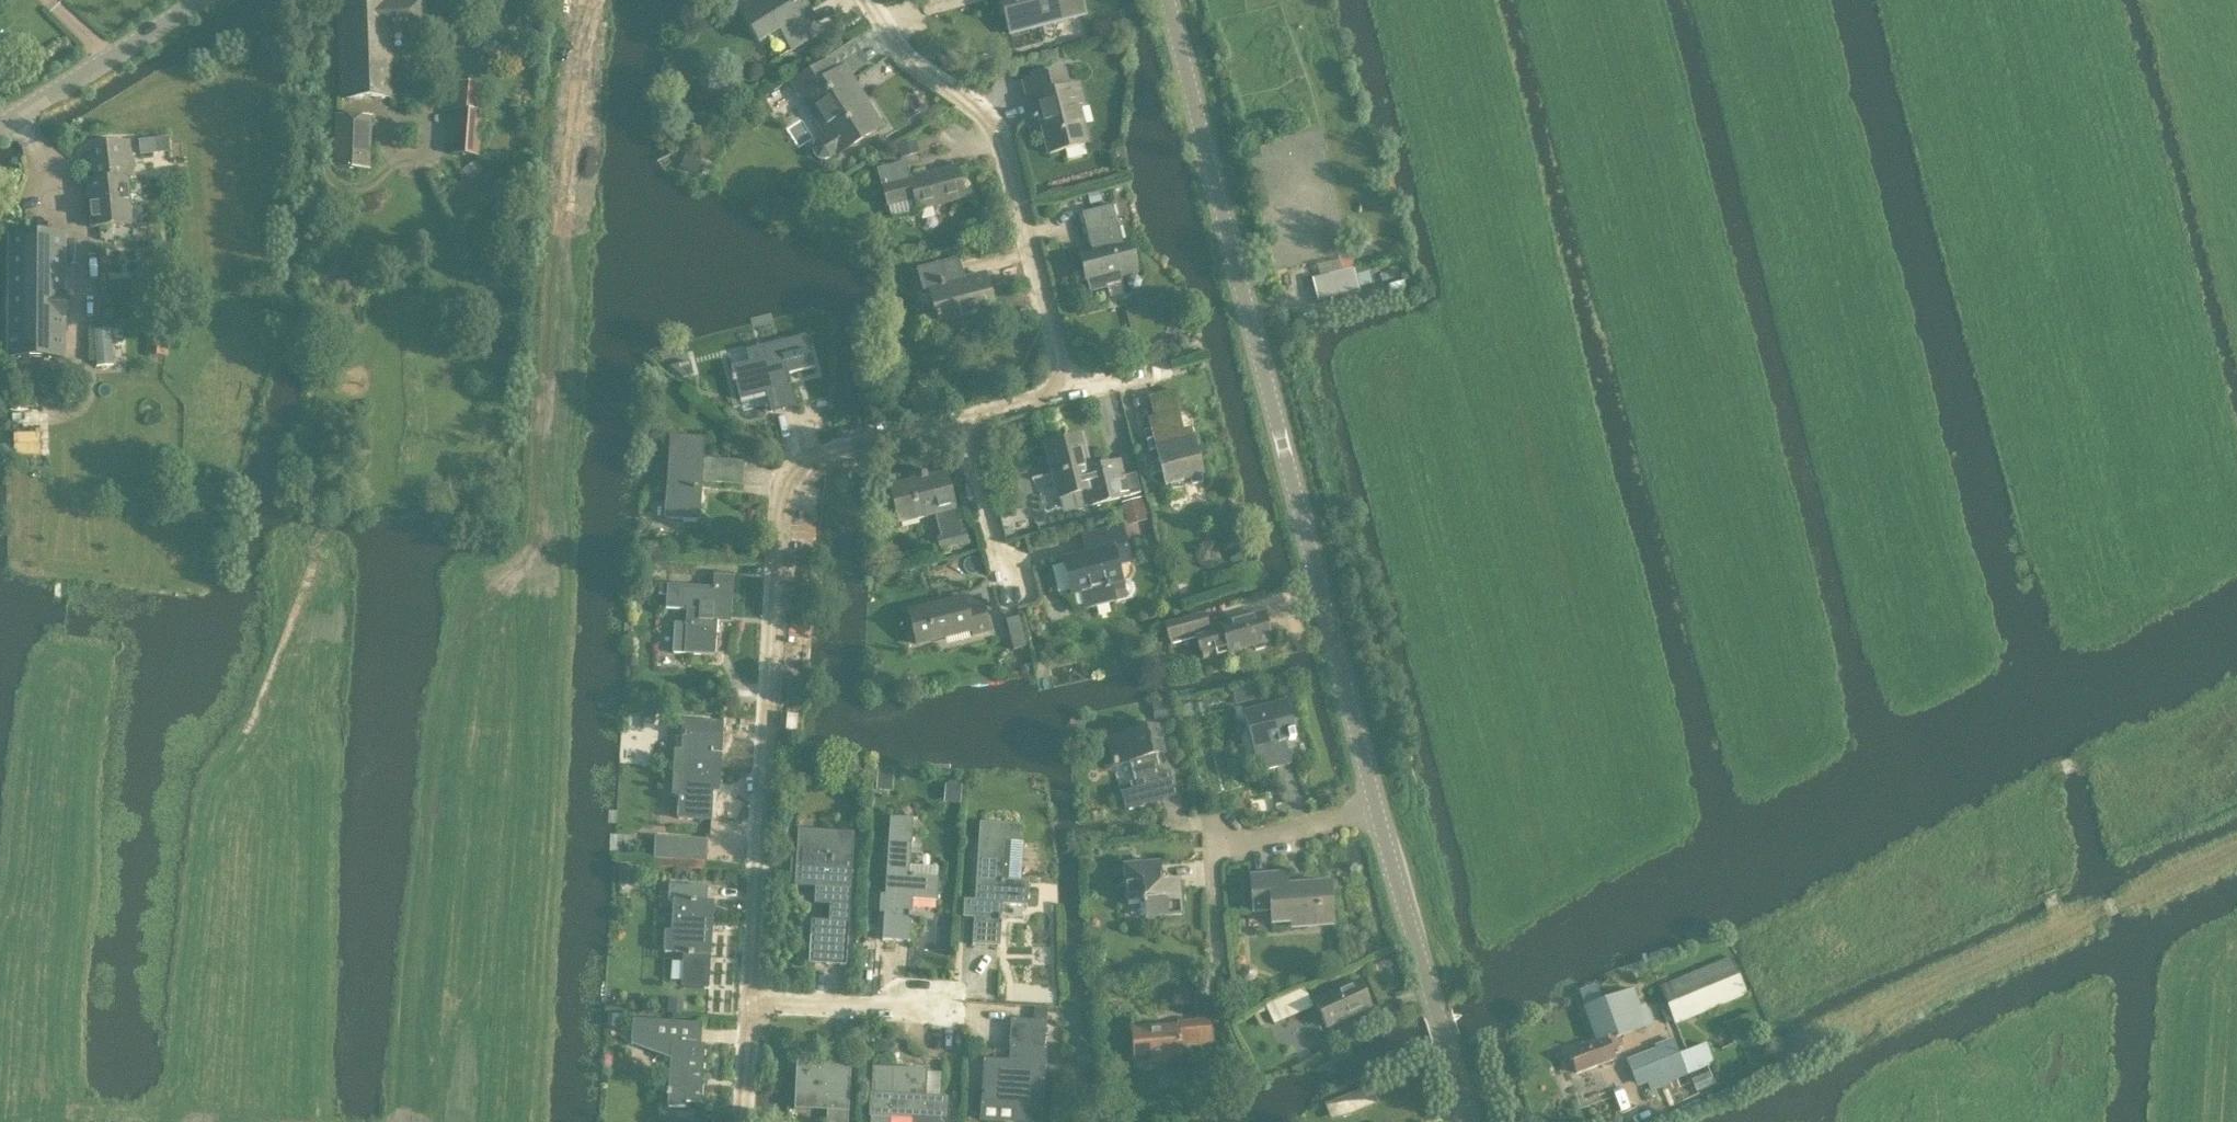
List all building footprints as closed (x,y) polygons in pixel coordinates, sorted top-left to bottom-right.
[(340,62),(341,100),(391,98),(389,33),(423,32),(423,0),(343,0),(339,0),(340,62)] [(737,6),(760,43),(780,30),(792,50),(820,33),(800,0),(747,0),(737,6)] [(1011,35),(1084,16),(1080,0),(1002,0),(1011,35)] [(827,63),(793,84),(826,136),(818,140),(814,144),(813,151),(815,157),(819,161),(825,162),(831,160),(838,155),(862,140),(881,128),(844,69),(835,75),(827,63)] [(1063,74),(1025,84),(1034,121),(1040,119),(1050,155),(1088,145),(1078,109),(1084,108),(1078,86),(1067,88),(1063,74)] [(452,156),(479,157),(482,113),(455,111),(452,156)] [(336,116),(335,169),(359,170),(361,116),(336,116)] [(670,140),(688,141),(689,129),(670,128),(670,140)] [(141,154),(157,152),(155,136),(139,138),(141,154)] [(896,145),(900,159),(920,153),(916,139),(896,145)] [(130,140),(91,144),(90,144),(94,179),(89,180),(93,227),(133,223),(129,179),(134,178),(130,140)] [(680,169),(695,174),(703,156),(688,150),(680,169)] [(906,163),(879,170),(888,207),(891,218),(917,211),(965,198),(957,168),(910,180),(906,163)] [(1087,195),(1090,206),(1102,202),(1099,192),(1087,195)] [(1087,290),(1089,289),(1090,294),(1107,290),(1106,286),(1122,282),(1122,281),(1140,276),(1130,237),(1121,239),(1112,207),(1083,215),(1091,247),(1077,251),(1087,290)] [(64,237),(10,237),(10,359),(63,360),(64,320),(65,320),(65,298),(64,298),(64,237)] [(960,261),(918,271),(924,293),(929,291),(939,330),(974,321),(975,323),(996,318),(985,276),(965,281),(960,261)] [(1316,301),(1359,292),(1354,271),(1312,280),(1316,301)] [(1368,271),(1355,274),(1358,287),(1371,284),(1368,271)] [(1129,279),(1127,285),(1132,291),(1140,289),(1142,281),(1137,277),(1129,279)] [(766,360),(732,369),(740,401),(766,394),(771,413),(796,407),(788,375),(814,368),(806,336),(763,347),(766,360)] [(1155,418),(1149,420),(1160,463),(1157,465),(1156,469),(1156,473),(1156,474),(1162,473),(1166,487),(1172,485),(1202,478),(1191,431),(1184,432),(1180,419),(1182,414),(1176,391),(1150,398),(1155,418)] [(670,437),(665,520),(700,522),(703,484),(743,486),(744,463),(704,460),(705,439),(670,437)] [(1090,508),(1119,500),(1141,495),(1136,476),(1115,481),(1111,465),(1089,471),(1081,437),(1053,445),(1055,455),(1048,456),(1059,499),(1086,492),(1090,508)] [(900,525),(931,517),(937,538),(940,551),(968,544),(964,530),(960,532),(945,472),(890,486),(900,525)] [(1149,515),(1145,498),(1122,503),(1127,526),(1146,521),(1145,516),(1149,515)] [(1102,551),(1063,561),(1072,595),(1085,592),(1090,610),(1115,604),(1131,599),(1135,592),(1133,585),(1126,581),(1122,582),(1118,566),(1131,563),(1122,527),(1098,534),(1102,551)] [(687,611),(686,624),(676,623),(674,654),(716,657),(718,615),(732,616),(734,578),(714,576),(714,588),(668,585),(666,609),(687,611)] [(964,599),(909,613),(917,645),(971,632),(972,637),(990,633),(983,605),(967,609),(964,599)] [(1171,645),(1197,638),(1203,661),(1228,654),(1227,650),(1270,638),(1264,614),(1209,629),(1205,614),(1166,625),(1171,645)] [(1027,648),(1019,618),(1006,621),(1014,651),(1027,648)] [(1151,705),(1155,720),(1171,716),(1168,701),(1151,705)] [(1285,703),(1244,713),(1254,750),(1260,748),(1266,770),(1289,764),(1284,743),(1295,740),(1285,703)] [(787,716),(785,733),(796,734),(797,716),(795,716),(787,716)] [(674,754),(672,798),(679,799),(678,819),(697,820),(711,821),(713,791),(714,782),(720,782),(723,736),(723,724),(684,721),(683,733),(682,754),(674,754)] [(1158,727),(1107,740),(1114,766),(1129,762),(1136,789),(1120,793),(1125,810),(1176,797),(1169,772),(1160,774),(1155,756),(1165,753),(1158,727)] [(890,818),(883,941),(910,942),(913,901),(937,902),(939,877),(910,875),(913,820),(890,818)] [(980,824),(972,946),(1000,948),(1003,906),(1027,908),(1029,882),(1022,882),(1024,844),(1019,844),(1020,826),(980,824)] [(812,921),(811,937),(809,964),(846,966),(854,834),(799,831),(795,886),(816,888),(815,904),(830,905),(829,922),(812,921)] [(1179,880),(1166,881),(1166,879),(1165,877),(1163,877),(1163,876),(1161,876),(1160,864),(1124,867),(1127,903),(1144,902),(1146,919),(1182,916),(1179,880)] [(1287,874),(1251,876),(1254,912),(1272,911),(1273,924),(1309,921),(1309,918),(1332,916),(1330,884),(1288,887),(1287,874)] [(664,952),(681,953),(679,987),(709,989),(714,902),(707,902),(708,888),(669,886),(668,901),(674,901),(672,931),(665,931),(664,952)] [(1676,1024),(1746,995),(1731,958),(1661,988),(1676,1024)] [(1326,1028),(1361,1013),(1371,1008),(1358,981),(1314,1002),(1326,1028)] [(1620,1037),(1640,1030),(1646,1028),(1646,1026),(1633,989),(1602,1000),(1596,984),(1578,991),(1584,1006),(1596,1040),(1568,1050),(1576,1073),(1617,1058),(1613,1048),(1622,1045),(1620,1037)] [(1304,989),(1266,1007),(1274,1025),(1287,1019),(1312,1007),(1308,998),(1304,989)] [(667,1014),(683,1014),(683,1000),(668,999),(667,1014)] [(1734,1045),(1762,1033),(1753,1013),(1725,1025),(1734,1045)] [(700,1044),(701,1032),(701,1025),(633,1020),(631,1045),(670,1060),(668,1107),(685,1108),(686,1103),(702,1104),(705,1045),(700,1044)] [(981,1107),(1015,1110),(1015,1121),(1041,1121),(1042,1111),(1046,1050),(1045,1050),(1046,1022),(1011,1020),(1009,1049),(1010,1049),(1009,1062),(984,1060),(981,1107)] [(1178,1026),(1131,1030),(1134,1064),(1165,1061),(1165,1067),(1182,1066),(1182,1060),(1181,1046),(1211,1044),(1210,1020),(1178,1023),(1178,1026)] [(1670,1081),(1688,1074),(1713,1064),(1706,1045),(1680,1055),(1674,1040),(1657,1047),(1659,1053),(1630,1064),(1638,1084),(1646,1081),(1649,1090),(1670,1082),(1670,1081)] [(794,1110),(827,1111),(827,1121),(848,1121),(851,1063),(797,1060),(794,1110)] [(946,1118),(947,1100),(926,1099),(927,1071),(872,1069),(870,1117),(913,1119),(913,1121),(946,1121),(946,1118)]
